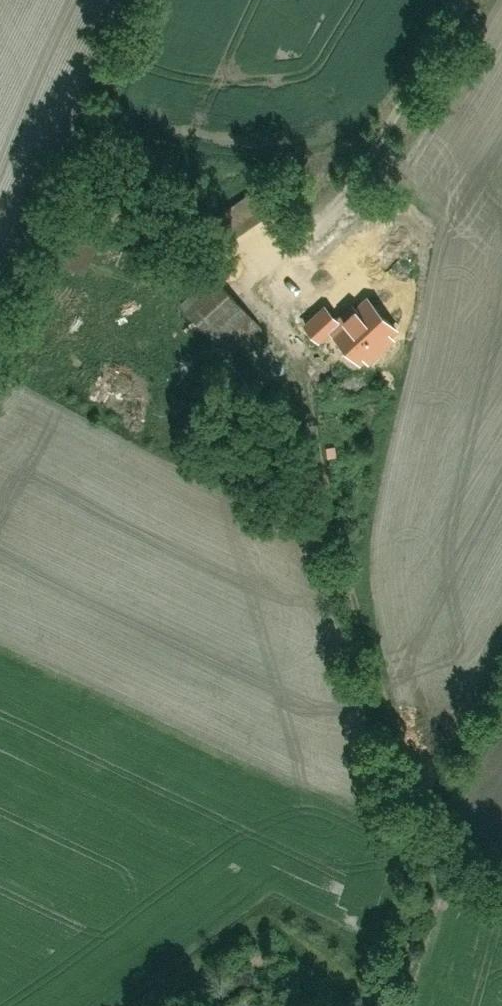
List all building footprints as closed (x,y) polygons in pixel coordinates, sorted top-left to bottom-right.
[(296,268),(265,294),(308,346),(339,320),(296,268)] [(223,277),(184,307),(224,357),(263,327),(223,277)]
